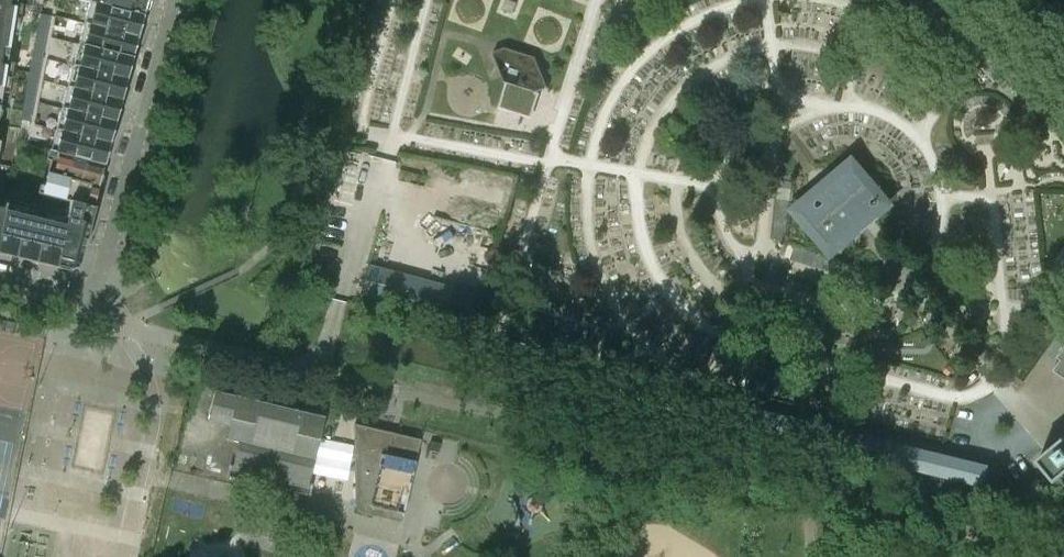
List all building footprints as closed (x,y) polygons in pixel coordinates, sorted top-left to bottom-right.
[(10,20),(4,19),(6,7),(31,11),(33,0),(0,0),(0,45),(2,32),(8,33),(10,20)] [(147,0),(83,0),(88,2),(142,16),(147,0)] [(137,37),(142,16),(88,2),(83,23),(137,37)] [(41,14),(39,22),(48,23),(49,15),(41,14)] [(39,22),(37,30),(46,32),(48,23),(39,22)] [(131,58),(137,37),(83,23),(77,43),(82,44),(131,58)] [(37,30),(36,38),(44,40),(46,32),(37,30)] [(36,38),(34,46),(43,48),(44,40),(36,38)] [(131,58),(82,44),(77,43),(72,65),(76,66),(126,79),(131,58)] [(34,46),(33,55),(41,56),(43,48),(34,46)] [(504,47),(493,52),(502,75),(506,83),(498,108),(523,116),(531,91),(536,93),(548,87),(535,57),(504,47)] [(33,55),(31,63),(40,64),(41,56),(33,55)] [(31,63),(29,71),(38,73),(40,64),(31,63)] [(126,79),(76,66),(72,65),(66,86),(120,100),(126,79)] [(29,71),(28,79),(37,81),(38,73),(29,71)] [(28,79),(26,87),(35,89),(37,81),(28,79)] [(120,100),(66,86),(60,108),(114,122),(120,100)] [(26,87),(25,96),(33,97),(35,89),(26,87)] [(25,96),(23,104),(32,105),(33,97),(25,96)] [(23,104),(22,112),(30,114),(32,105),(23,104)] [(114,122),(60,108),(55,129),(59,130),(109,143),(114,122)] [(22,112),(20,120),(29,122),(30,114),(22,112)] [(109,143),(59,130),(55,129),(49,150),(54,151),(103,165),(109,143)] [(103,165),(54,151),(49,150),(47,149),(44,159),(49,160),(46,172),(98,186),(103,165)] [(98,186),(46,172),(42,186),(38,185),(36,194),(68,202),(92,207),(98,186)] [(875,191),(875,190),(874,187),(873,186),(871,184),(870,183),(868,181),(865,179),(860,177),(856,176),(851,175),(849,175),(844,175),(842,175),(840,176),(838,177),(836,179),(835,180),(833,182),(832,184),(832,187),(832,188),(832,189),(831,191),(831,192),(832,194),(832,198),(832,200),(832,202),(831,203),(830,205),(829,206),(825,208),(818,211),(815,212),(813,214),(812,216),(810,218),(809,220),(808,223),(808,225),(808,226),(809,227),(810,229),(812,232),(814,233),(816,235),(822,237),(826,238),(829,239),(833,239),(837,238),(841,237),(845,236),(848,234),(851,232),(852,231),(853,231),(853,229),(853,228),(853,225),(853,223),(854,221),(854,219),(855,217),(857,214),(858,213),(860,211),(866,206),(870,202),(874,198),(874,197),(875,196),(875,195),(875,193),(875,191)] [(68,202),(64,217),(52,266),(69,270),(77,265),(92,207),(68,202)] [(23,208),(5,204),(3,208),(0,221),(0,254),(12,256),(23,208)] [(44,213),(23,208),(12,256),(33,261),(44,213)] [(64,217),(44,213),(33,261),(52,266),(64,217)] [(367,265),(359,294),(468,323),(476,294),(367,265)] [(1057,356),(1061,359),(1053,370),(1063,377),(1063,347),(1057,356)] [(985,466),(811,423),(628,378),(627,383),(624,397),(644,402),(981,485),(985,466)] [(253,478),(306,490),(323,417),(213,390),(206,420),(228,425),(225,439),(237,442),(229,479),(252,484),(253,478)] [(357,509),(359,510),(360,511),(362,511),(365,511),(367,511),(368,510),(370,510),(373,508),(374,507),(402,513),(419,439),(354,424),(353,425),(354,498),(354,499),(354,501),(354,503),(355,504),(355,506),(356,507),(357,509)] [(1053,448),(1047,453),(1037,461),(1050,478),(1054,482),(1063,474),(1063,438),(1053,448)] [(429,441),(428,449),(438,452),(440,444),(429,441)]
